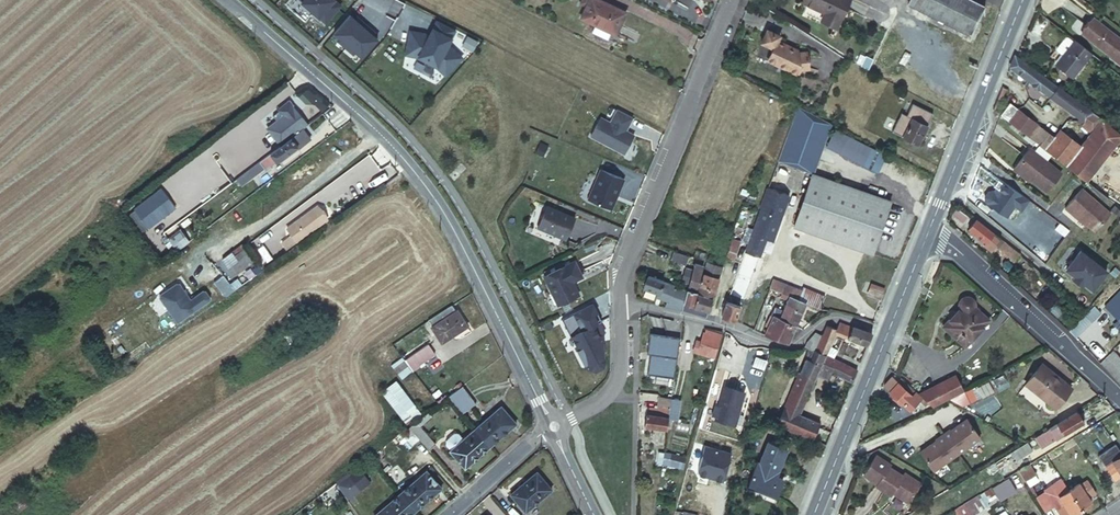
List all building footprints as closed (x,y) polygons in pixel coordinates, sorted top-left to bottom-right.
[(301,1),(300,2),(324,23),(340,5),(334,0),(300,0),(301,1)] [(614,34),(625,11),(600,0),(579,0),(578,2),(585,5),(579,18),(596,26),(594,32),(606,38),(609,32),(614,34)] [(835,26),(846,0),(803,0),(802,2),(824,12),(820,20),(835,26)] [(931,26),(944,0),(880,0),(931,26)] [(952,0),(944,0),(931,26),(968,46),(982,19),(984,17),(952,0)] [(1088,22),(1080,33),(1108,54),(1107,55),(1119,65),(1119,64),(1119,39),(1094,20),(1091,25),(1088,22)] [(770,47),(765,58),(796,73),(797,69),(807,67),(803,49),(796,51),(795,48),(774,38),(776,34),(763,27),(757,40),(770,47)] [(419,28),(410,45),(420,51),(430,34),(419,28)] [(1089,52),(1073,40),(1054,64),(1071,76),(1089,52)] [(1089,131),(1099,118),(1099,117),(1090,110),(1075,99),(1014,55),(1009,66),(1025,79),(1025,81),(1054,102),(1082,120),(1079,124),(1089,131)] [(991,108),(997,113),(1009,90),(1000,86),(991,108)] [(1008,102),(998,114),(1063,165),(1078,146),(1057,129),(1051,136),(1008,102)] [(783,143),(776,162),(813,174),(831,125),(797,107),(783,143)] [(631,117),(616,109),(611,119),(613,120),(611,125),(609,124),(599,120),(591,139),(626,154),(634,135),(625,131),(622,129),(624,125),(627,126),(631,117)] [(901,136),(916,143),(924,124),(909,117),(901,136)] [(1119,133),(1115,130),(1099,118),(1089,131),(1078,146),(1063,165),(1069,169),(1072,171),(1084,180),(1119,133)] [(264,128),(236,150),(246,163),(274,142),(264,128)] [(826,146),(862,165),(870,148),(835,130),(826,146)] [(290,138),(218,193),(222,197),(237,186),(238,188),(264,168),(265,170),(276,162),(297,146),(290,138)] [(1013,166),(1028,178),(1044,191),(1059,172),(1027,148),(1013,166)] [(1026,180),(1028,178),(1013,166),(1011,169),(1026,180)] [(599,168),(587,198),(610,208),(623,178),(599,168)] [(838,183),(813,174),(794,226),(820,236),(820,237),(871,255),(880,230),(890,202),(838,183)] [(1021,209),(1028,199),(1002,181),(987,202),(1007,215),(1014,205),(1021,209)] [(766,238),(774,240),(789,193),(765,185),(745,251),(760,256),(766,238)] [(1071,212),(1085,224),(1093,231),(1108,212),(1079,188),(1063,208),(1069,214),(1071,212)] [(133,207),(148,227),(169,211),(154,191),(133,207)] [(240,192),(227,202),(232,208),(245,198),(240,192)] [(536,225),(562,238),(573,217),(546,204),(536,225)] [(296,240),(326,217),(320,210),(319,208),(315,211),(313,208),(286,227),(296,240)] [(893,208),(888,223),(896,225),(901,211),(893,208)] [(1084,226),(1085,224),(1071,212),(1069,214),(1084,226)] [(284,227),(289,223),(284,217),(269,229),(279,242),(289,234),(284,227)] [(691,234),(696,221),(687,218),(683,231),(691,234)] [(1012,259),(1017,252),(1006,243),(974,218),(966,229),(983,242),(981,244),(989,251),(994,245),(1012,259)] [(703,224),(696,221),(691,234),(699,237),(703,224)] [(733,239),(725,257),(733,260),(740,241),(733,239)] [(265,252),(257,241),(247,248),(249,252),(238,261),(243,268),(265,252)] [(1104,271),(1078,250),(1064,269),(1072,276),(1070,278),(1079,285),(1081,282),(1090,289),(1104,271)] [(689,258),(675,253),(673,261),(686,266),(689,258)] [(745,253),(741,263),(730,294),(743,299),(758,257),(745,253)] [(703,273),(718,278),(721,266),(717,264),(719,258),(709,254),(706,261),(707,261),(703,273)] [(555,305),(576,295),(569,281),(579,277),(571,261),(540,276),(555,305)] [(689,279),(686,290),(697,293),(699,285),(702,277),(699,276),(702,267),(694,264),(692,271),(689,279)] [(699,285),(714,290),(718,278),(703,273),(702,277),(699,285)] [(665,306),(680,311),(686,290),(648,275),(643,287),(659,293),(657,297),(667,301),(665,306)] [(798,299),(801,291),(772,279),(769,288),(788,295),(798,299)] [(176,323),(211,298),(204,288),(190,298),(178,281),(157,295),(176,323)] [(697,293),(711,297),(714,290),(699,285),(697,293)] [(801,291),(798,299),(805,302),(820,308),(824,309),(829,296),(802,286),(801,291)] [(886,292),(874,287),(869,297),(882,302),(886,292)] [(770,322),(764,335),(788,344),(795,326),(796,325),(779,318),(788,295),(769,288),(764,302),(773,305),(777,307),(770,322)] [(680,311),(706,318),(711,297),(697,293),(686,290),(680,311)] [(1104,307),(1119,323),(1119,291),(1104,307)] [(796,325),(805,302),(798,299),(788,295),(779,318),(796,325)] [(959,309),(955,313),(960,316),(948,331),(966,347),(988,320),(974,308),(974,307),(974,306),(974,305),(974,304),(974,303),(974,302),(973,301),(972,300),(972,299),(971,298),(970,298),(969,297),(968,297),(967,297),(965,297),(964,297),(963,297),(962,298),(961,299),(960,300),(959,301),(959,302),(958,303),(958,304),(958,306),(958,307),(959,309)] [(726,302),(721,315),(735,321),(740,306),(727,302),(726,302)] [(591,305),(560,320),(569,338),(570,337),(575,348),(574,348),(583,367),(586,366),(588,371),(593,373),(601,369),(603,363),(601,359),(603,358),(600,343),(592,326),(600,322),(591,305)] [(777,307),(773,305),(767,320),(770,322),(777,307)] [(455,312),(451,306),(428,320),(432,326),(430,327),(440,343),(467,327),(456,311),(455,312)] [(1093,306),(1083,315),(1090,323),(1100,314),(1093,306)] [(960,316),(955,313),(943,327),(948,331),(960,316)] [(1083,315),(1067,331),(1074,338),(1090,323),(1083,315)] [(826,324),(822,336),(815,351),(825,355),(835,332),(866,345),(871,333),(852,326),(851,327),(839,322),(836,328),(826,324)] [(815,351),(822,336),(815,333),(807,342),(805,347),(809,349),(815,351)] [(674,378),(680,338),(650,334),(647,354),(651,354),(648,374),(674,378)] [(715,357),(720,339),(704,335),(701,344),(697,343),(694,353),(714,359),(715,357)] [(408,366),(403,360),(392,345),(381,354),(397,374),(408,366)] [(427,345),(403,360),(408,366),(411,370),(434,355),(427,345)] [(825,355),(815,351),(809,349),(805,358),(790,394),(789,394),(805,401),(825,355)] [(856,370),(829,357),(824,368),(851,381),(856,370)] [(1072,388),(1044,365),(1028,385),(1056,408),(1072,388)] [(411,370),(408,366),(397,374),(400,378),(411,370)] [(922,396),(933,406),(949,398),(963,390),(955,375),(919,393),(922,396)] [(910,409),(922,396),(919,393),(902,378),(890,391),(910,409)] [(380,392),(391,406),(405,395),(394,381),(380,392)] [(743,391),(725,385),(714,417),(733,423),(743,391)] [(474,403),(460,387),(447,397),(461,414),(474,403)] [(799,414),(805,401),(789,394),(784,407),(799,414)] [(405,395),(391,406),(400,419),(414,408),(405,395)] [(670,406),(671,399),(659,397),(658,405),(670,406)] [(666,429),(670,406),(658,405),(656,415),(645,414),(643,425),(666,429)] [(474,428),(489,445),(515,423),(500,406),(474,428)] [(799,414),(784,407),(776,424),(812,439),(819,422),(799,414)] [(418,413),(414,408),(400,419),(404,424),(418,413)] [(896,425),(904,421),(898,410),(890,413),(896,425)] [(1053,448),(1066,440),(1062,433),(1083,420),(1077,410),(1034,436),(1036,440),(1037,442),(1041,439),(1043,444),(1048,441),(1053,448)] [(419,441),(427,450),(434,444),(419,426),(430,417),(427,413),(408,426),(407,427),(408,428),(419,441)] [(919,452),(932,470),(978,437),(965,418),(955,425),(956,427),(950,431),(948,429),(934,439),(936,441),(929,445),(929,444),(919,452)] [(419,441),(408,428),(402,434),(413,447),(419,441)] [(463,468),(489,445),(474,428),(461,439),(457,434),(452,434),(445,440),(445,444),(449,449),(448,450),(463,468)] [(1023,443),(993,461),(997,470),(1030,450),(1028,445),(1036,440),(1034,436),(1023,443)] [(786,448),(769,441),(760,462),(757,461),(748,484),(775,496),(782,479),(775,476),(778,470),(777,469),(786,448)] [(705,444),(698,470),(699,473),(709,476),(709,475),(713,476),(713,477),(723,480),(731,452),(705,444)] [(661,464),(682,469),(685,456),(665,451),(661,464)] [(1113,459),(1107,452),(1100,457),(1114,477),(1119,473),(1119,454),(1113,459)] [(876,454),(863,474),(877,483),(875,485),(890,495),(892,492),(908,503),(921,483),(905,472),(903,475),(888,465),(890,463),(876,454)] [(405,476),(396,464),(385,474),(394,486),(405,476)] [(1081,506),(1069,489),(1062,479),(1045,490),(1036,477),(1027,464),(1018,470),(1027,483),(1040,502),(1041,503),(1050,497),(1062,514),(1068,514),(1081,506)] [(358,469),(348,476),(359,490),(369,483),(358,469)] [(425,470),(399,493),(414,510),(440,488),(425,470)] [(551,490),(536,472),(509,494),(525,512),(551,490)] [(1069,489),(1081,506),(1098,495),(1086,477),(1069,489)] [(1013,491),(1004,478),(989,487),(998,501),(1013,491)] [(399,493),(374,514),(409,514),(414,510),(399,493)] [(970,514),(990,514),(992,514),(981,498),(966,509),(970,514)]
